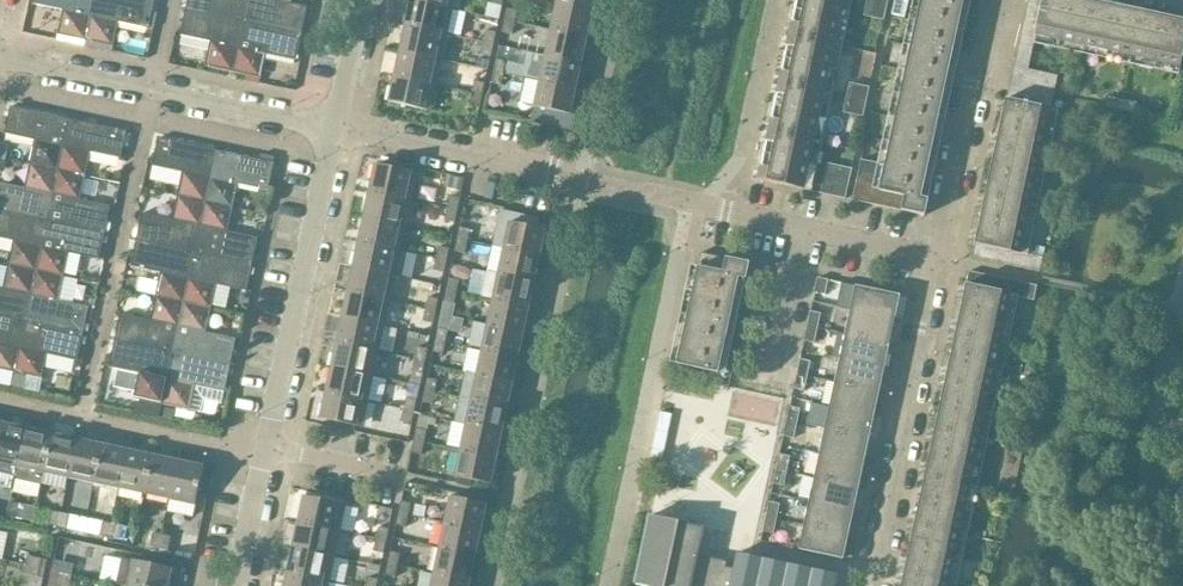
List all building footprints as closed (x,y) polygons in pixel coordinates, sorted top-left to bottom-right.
[(32,4),(62,11),(57,35),(85,41),(94,0),(33,0),(32,4)] [(141,0),(94,0),(85,41),(113,47),(118,23),(148,29),(154,3),(141,0)] [(185,9),(243,22),(248,0),(187,0),(185,9)] [(277,1),(277,0),(248,0),(243,22),(301,34),(307,8),(277,1)] [(410,1),(451,10),(454,0),(411,0),(410,1)] [(556,6),(597,15),(600,0),(557,0),(556,6)] [(789,36),(834,45),(844,0),(797,0),(789,36)] [(957,32),(964,0),(920,0),(884,166),(884,167),(926,176),(957,32)] [(1034,44),(1036,36),(1034,35),(1042,0),(1027,0),(1006,100),(1051,109),(1058,76),(1028,70),(1034,44)] [(1085,0),(1042,0),(1034,35),(1036,36),(1083,46),(1093,2),(1085,0)] [(451,10),(410,1),(405,26),(446,35),(451,10)] [(886,6),(866,2),(863,16),(883,21),(886,6)] [(1141,12),(1093,2),(1083,46),(1130,56),(1141,12)] [(597,15),(556,6),(550,31),(592,40),(597,15)] [(243,22),(185,9),(180,36),(210,42),(205,67),(232,73),(243,22)] [(517,12),(506,9),(504,21),(514,23),(517,12)] [(1141,12),(1130,56),(1180,67),(1182,53),(1182,21),(1141,12)] [(514,23),(504,21),(501,33),(512,35),(514,23)] [(301,34),(243,22),(232,73),(260,79),(265,55),(296,61),(301,34)] [(446,35),(405,26),(400,52),(441,60),(446,35)] [(495,33),(485,31),(482,43),(493,45),(495,33)] [(592,40),(550,31),(545,56),(586,65),(592,40)] [(789,36),(779,84),(823,94),(834,45),(789,36)] [(493,45),(482,43),(480,55),(490,57),(493,45)] [(506,62),(509,49),(498,46),(496,60),(506,62)] [(514,67),(541,70),(543,53),(516,50),(514,67)] [(441,60),(400,52),(394,77),(435,86),(441,60)] [(487,70),(490,57),(480,55),(477,68),(487,70)] [(586,65),(545,56),(540,82),(581,90),(586,65)] [(506,62),(496,60),(493,72),(503,74),(506,62)] [(503,74),(493,72),(490,84),(501,86),(503,74)] [(435,86),(394,77),(388,103),(430,112),(435,86)] [(484,84),(474,82),(472,93),(482,96),(484,84)] [(581,90),(540,82),(534,108),(575,116),(581,90)] [(779,84),(769,132),(813,141),(823,94),(779,84)] [(869,88),(849,84),(845,99),(866,103),(869,88)] [(482,96),(472,93),(469,105),(479,108),(482,96)] [(1107,98),(1105,108),(1119,111),(1121,101),(1107,98)] [(866,103),(845,99),(842,113),(862,118),(866,103)] [(1051,109),(1006,100),(995,149),(1040,158),(1051,109)] [(1136,104),(1121,101),(1119,111),(1134,114),(1136,104)] [(68,120),(10,107),(4,135),(34,141),(29,165),(57,171),(68,120)] [(126,132),(68,120),(57,171),(85,177),(90,153),(120,159),(126,132)] [(769,132),(758,181),(803,190),(813,141),(769,132)] [(215,151),(157,139),(152,166),(182,173),(177,196),(204,202),(215,151)] [(0,145),(0,159),(7,160),(9,161),(12,148),(0,145)] [(1040,158),(995,149),(985,196),(1030,206),(1040,158)] [(273,164),(215,151),(204,202),(232,208),(237,184),(268,191),(273,164)] [(926,176),(884,167),(884,166),(861,161),(852,201),(924,217),(928,200),(921,198),(926,176)] [(851,170),(826,164),(820,194),(845,199),(851,170)] [(0,183),(0,211),(46,221),(57,171),(29,165),(24,189),(0,183)] [(410,200),(416,175),(416,174),(401,171),(375,165),(369,192),(410,200)] [(402,165),(401,171),(416,174),(416,175),(441,181),(442,174),(402,165)] [(110,207),(80,201),(85,177),(57,171),(46,221),(104,234),(110,207)] [(448,176),(445,187),(460,190),(463,179),(448,176)] [(410,200),(369,192),(364,217),(405,226),(410,200)] [(194,253),(204,202),(177,196),(176,199),(172,216),(171,220),(141,214),(136,240),(194,253)] [(172,216),(176,199),(163,196),(159,213),(172,216)] [(1030,206),(985,196),(974,245),(1019,254),(1019,253),(1030,206)] [(459,199),(449,197),(447,208),(457,210),(459,199)] [(259,200),(256,213),(268,216),(271,202),(259,200)] [(257,239),(227,232),(232,208),(204,202),(194,253),(252,265),(257,239)] [(444,222),(444,221),(446,211),(419,205),(416,219),(442,224),(442,222),(444,222)] [(454,223),(457,210),(447,208),(446,211),(444,221),(454,223)] [(0,211),(0,239),(13,242),(8,266),(35,272),(46,221),(0,211)] [(545,258),(550,232),(536,229),(538,219),(500,211),(492,247),(504,249),(545,258)] [(405,226),(364,217),(358,242),(399,251),(405,226)] [(104,234),(46,221),(35,272),(63,278),(68,254),(98,260),(104,234)] [(470,230),(459,228),(457,239),(467,242),(470,230)] [(467,242),(457,239),(454,252),(464,254),(467,242)] [(194,253),(136,240),(130,267),(160,273),(155,297),(183,303),(194,253)] [(399,251),(358,242),(353,267),(394,276),(399,251)] [(1019,254),(974,245),(972,258),(1039,273),(1043,258),(1019,253),(1019,254)] [(449,249),(438,247),(436,259),(446,261),(449,249)] [(545,258),(504,249),(498,275),(539,283),(545,258)] [(252,265),(194,253),(183,303),(211,309),(216,285),(246,292),(252,265)] [(718,374),(734,302),(739,279),(746,281),(749,264),(700,254),(676,365),(718,374)] [(446,261),(436,259),(433,271),(444,273),(446,261)] [(0,289),(0,317),(25,322),(35,272),(8,266),(2,289),(0,289)] [(394,276),(353,267),(348,292),(389,301),(394,276)] [(88,308),(58,301),(63,278),(35,272),(25,322),(83,334),(88,308)] [(493,300),(498,275),(488,272),(483,298),(493,300)] [(969,272),(967,281),(966,285),(1010,295),(1010,296),(1033,301),(1036,287),(969,272)] [(539,283),(498,275),(493,300),(534,309),(539,283)] [(459,281),(448,278),(446,290),(456,292),(459,281)] [(817,279),(814,294),(824,296),(827,281),(817,279)] [(1010,295),(966,285),(955,334),(1000,343),(1010,296),(1010,295)] [(900,296),(855,287),(850,311),(894,321),(900,296)] [(456,292),(446,290),(443,302),(454,304),(456,292)] [(389,301),(348,292),(342,318),(383,326),(389,301)] [(150,321),(120,315),(114,341),(172,354),(183,303),(155,297),(150,321)] [(438,300),(428,298),(425,309),(435,311),(438,300)] [(534,309),(493,300),(487,325),(528,334),(534,309)] [(455,305),(454,304),(443,302),(440,316),(453,318),(455,305)] [(236,340),(206,333),(211,309),(183,303),(172,354),(230,366),(236,340)] [(435,311),(425,309),(422,321),(433,324),(435,311)] [(894,321),(850,311),(845,335),(889,345),(894,321)] [(820,315),(810,312),(807,327),(817,329),(820,315)] [(450,331),(453,318),(440,316),(438,329),(448,331),(450,331)] [(25,322),(0,317),(0,370),(3,371),(14,373),(25,322)] [(383,326),(342,318),(337,343),(378,351),(383,326)] [(77,361),(83,334),(25,322),(14,373),(41,379),(47,355),(77,361)] [(528,334),(487,325),(482,350),(523,359),(528,334)] [(817,329),(807,327),(804,342),(814,344),(817,329)] [(448,331),(438,329),(435,340),(445,342),(448,331)] [(1000,343),(955,334),(945,381),(990,391),(1000,343)] [(889,345),(845,335),(840,359),(884,369),(889,345)] [(445,342),(435,340),(433,353),(443,355),(445,342)] [(172,354),(114,341),(108,368),(139,374),(133,399),(161,405),(172,354)] [(378,351),(337,343),(331,368),(372,377),(378,351)] [(427,350),(417,348),(414,359),(425,362),(427,350)] [(523,359),(482,350),(476,375),(518,384),(523,359)] [(230,366),(172,354),(161,405),(189,411),(194,386),(224,393),(230,366)] [(425,362),(414,359),(412,372),(422,374),(425,362)] [(884,369),(840,359),(834,383),(879,392),(884,369)] [(810,362),(800,360),(796,375),(807,377),(810,362)] [(372,377),(331,368),(326,393),(367,402),(372,377)] [(11,386),(14,373),(3,371),(1,384),(11,386)] [(518,384),(476,375),(465,373),(460,398),(471,401),(512,409),(518,384)] [(807,377),(796,375),(793,389),(804,392),(807,377)] [(437,381),(427,379),(424,391),(435,393),(437,381)] [(945,381),(935,429),(979,439),(990,391),(945,381)] [(879,392),(834,383),(829,407),(874,416),(879,392)] [(435,393),(424,391),(422,403),(432,405),(435,393)] [(367,402),(326,393),(320,419),(361,428),(367,402)] [(416,400),(406,398),(403,410),(414,412),(416,400)] [(512,409),(471,401),(460,398),(455,424),(466,426),(507,435),(512,409)] [(800,410),(789,407),(786,422),(796,424),(800,410)] [(874,416),(829,407),(824,430),(869,440),(874,416)] [(414,412),(403,410),(401,422),(411,424),(414,412)] [(796,424),(786,422),(783,437),(793,439),(796,424)] [(1,424),(0,428),(0,464),(18,468),(26,429),(1,424)] [(507,435),(466,426),(460,451),(501,460),(507,435)] [(40,485),(43,473),(51,435),(26,429),(18,468),(15,479),(40,485)] [(426,431),(416,429),(413,441),(424,443),(426,431)] [(979,439),(935,429),(925,477),(969,486),(979,439)] [(869,440),(824,430),(819,454),(864,464),(869,440)] [(76,440),(51,435),(43,473),(68,478),(76,440)] [(102,446),(76,440),(68,478),(93,484),(102,446)] [(424,443),(413,441),(411,453),(421,455),(424,443)] [(127,451),(102,446),(93,484),(119,489),(127,451)] [(152,456),(127,451),(119,489),(144,495),(152,456)] [(501,460),(460,451),(455,477),(496,486),(501,460)] [(864,464),(819,454),(814,478),(858,488),(864,464)] [(789,457),(779,455),(776,470),(786,472),(789,457)] [(177,462),(152,456),(144,495),(169,500),(177,462)] [(193,517),(203,467),(177,462),(169,500),(167,512),(193,517)] [(786,472),(776,470),(773,484),(783,487),(786,472)] [(969,486),(925,477),(914,524),(959,534),(969,486)] [(858,488),(814,478),(809,502),(853,511),(858,488)] [(345,506),(303,497),(298,523),(339,532),(345,506)] [(491,506),(450,498),(444,524),(486,532),(491,506)] [(0,506),(0,515),(8,517),(10,503),(1,501),(0,506)] [(410,504),(400,502),(398,514),(408,516),(410,504)] [(853,511),(809,502),(804,526),(848,535),(853,511)] [(19,505),(10,503),(8,517),(16,519),(19,505)] [(779,505),(769,503),(766,517),(776,520),(779,505)] [(52,512),(49,526),(58,528),(61,514),(52,512)] [(70,515),(61,514),(58,528),(67,529),(70,515)] [(408,516),(398,514),(395,526),(405,528),(408,516)] [(838,575),(737,554),(734,569),(725,567),(727,562),(698,556),(704,528),(650,516),(635,584),(642,585),(835,585),(838,575)] [(776,520),(766,517),(763,532),(773,534),(776,520)] [(102,522),(99,536),(108,538),(111,524),(102,522)] [(339,532),(298,523),(292,548),(333,557),(339,532)] [(120,526),(111,524),(108,538),(117,540),(120,526)] [(486,532),(444,524),(439,549),(480,558),(486,532)] [(914,524),(904,573),(949,582),(959,534),(914,524)] [(848,535),(804,526),(798,550),(842,559),(843,560),(848,535)] [(388,530),(378,528),(376,540),(386,542),(388,530)] [(153,533),(150,547),(159,549),(162,535),(153,533)] [(171,537),(162,535),(159,549),(168,551),(171,537)] [(386,542),(376,540),(373,551),(383,554),(386,542)] [(333,557),(292,548),(287,573),(328,582),(333,557)] [(480,558),(439,549),(434,574),(475,583),(480,558)] [(400,554),(389,552),(387,564),(397,566),(400,554)] [(172,569),(122,559),(105,555),(99,581),(116,585),(122,585),(168,585),(172,569)] [(27,556),(25,565),(39,568),(41,559),(27,556)] [(59,562),(57,572),(73,575),(75,565),(59,562)] [(397,566),(387,564),(384,576),(395,578),(397,566)] [(39,568),(25,565),(23,575),(37,578),(39,568)] [(287,573),(284,585),(327,585),(328,582),(287,573)] [(901,585),(948,585),(949,582),(904,573),(901,585)] [(434,574),(431,585),(474,585),(475,583),(434,574)]
